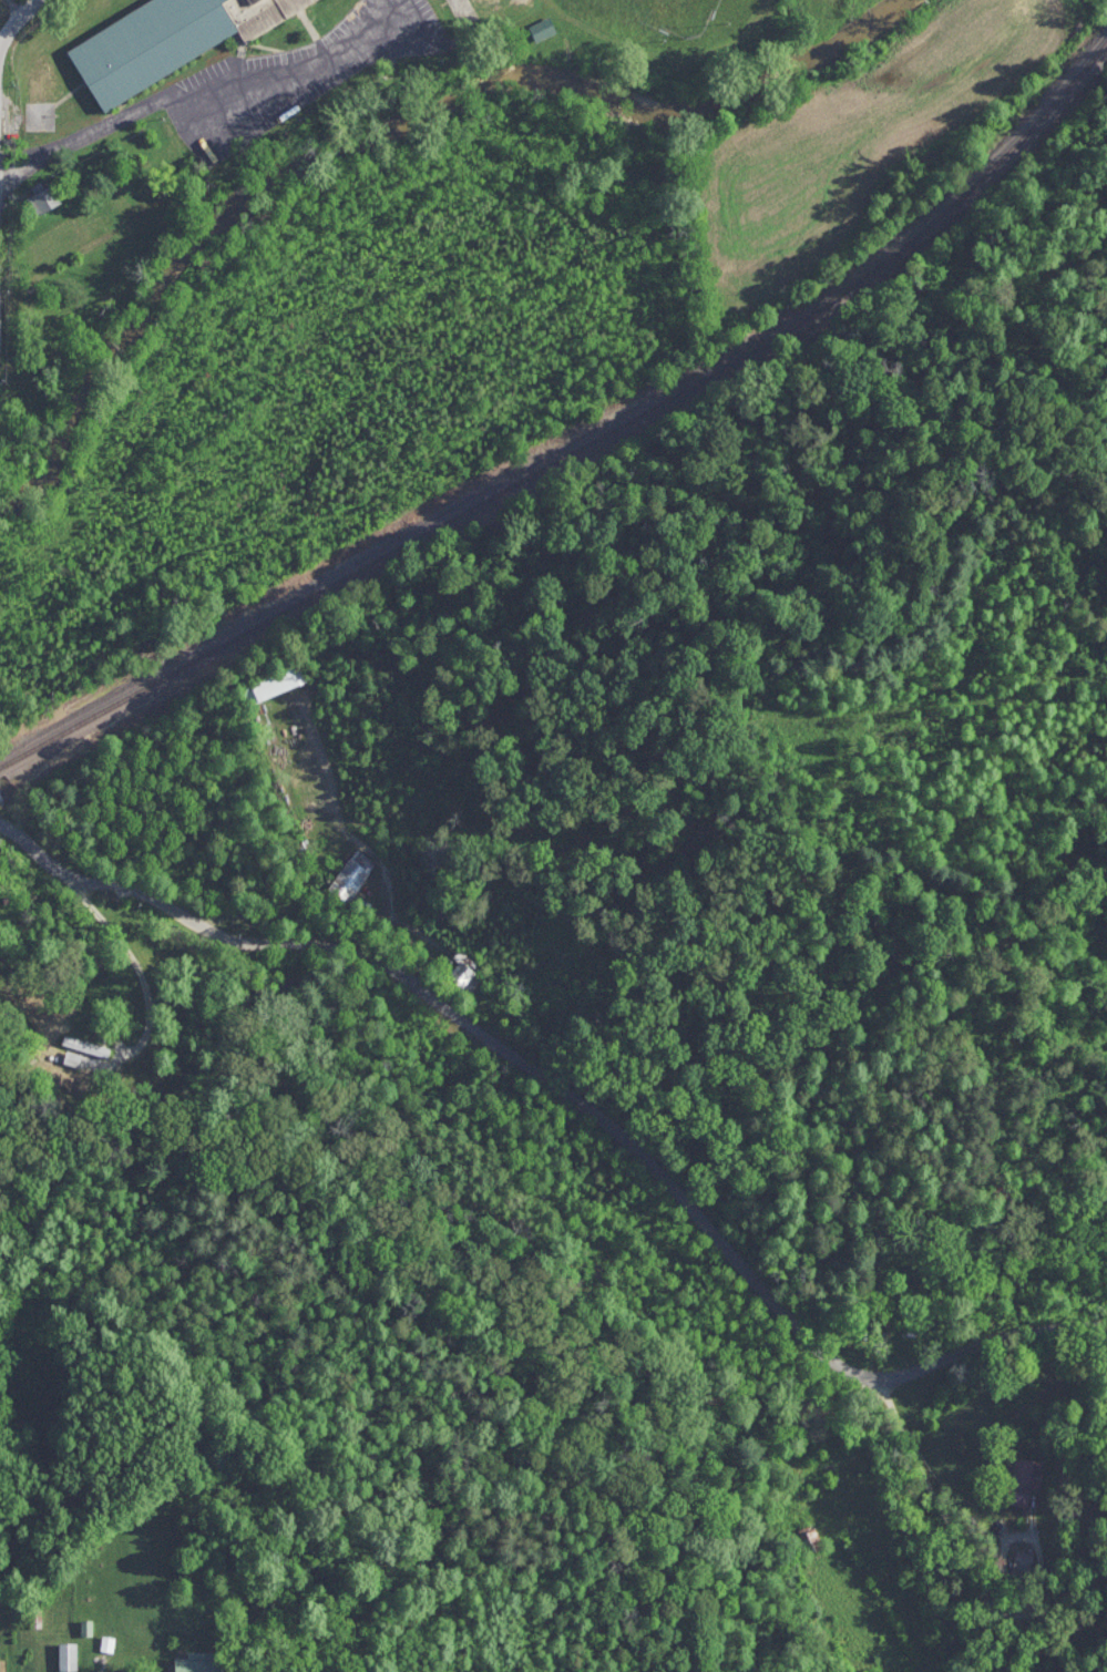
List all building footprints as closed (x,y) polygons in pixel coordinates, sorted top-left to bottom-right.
[(103,111),(235,29),(245,44),(317,0),(152,0),(66,52),(103,111)] [(530,28),(536,43),(557,34),(551,19),(530,28)] [(28,201),(53,186),(64,206),(39,220),(28,201)] [(308,683),(300,664),(236,687),(244,707),(308,683)] [(344,903),(371,860),(349,847),(322,890),(344,903)] [(474,974),(463,963),(448,978),(459,989),(474,974)] [(113,1047),(63,1034),(60,1047),(110,1059),(113,1047)] [(1009,1454),(1045,1460),(1039,1491),(1031,1489),(1028,1504),(1001,1499),(1009,1454)] [(820,1547),(812,1526),(792,1533),(801,1555),(820,1547)] [(1018,1551),(1036,1557),(1029,1580),(1012,1576),(1018,1551)] [(81,1622),(95,1622),(95,1639),(81,1639),(81,1622)] [(103,1638),(117,1640),(115,1653),(101,1650),(103,1638)] [(76,1642),(53,1642),(53,1669),(76,1669),(76,1642)] [(167,1671),(213,1671),(213,1653),(167,1653),(167,1671)]
